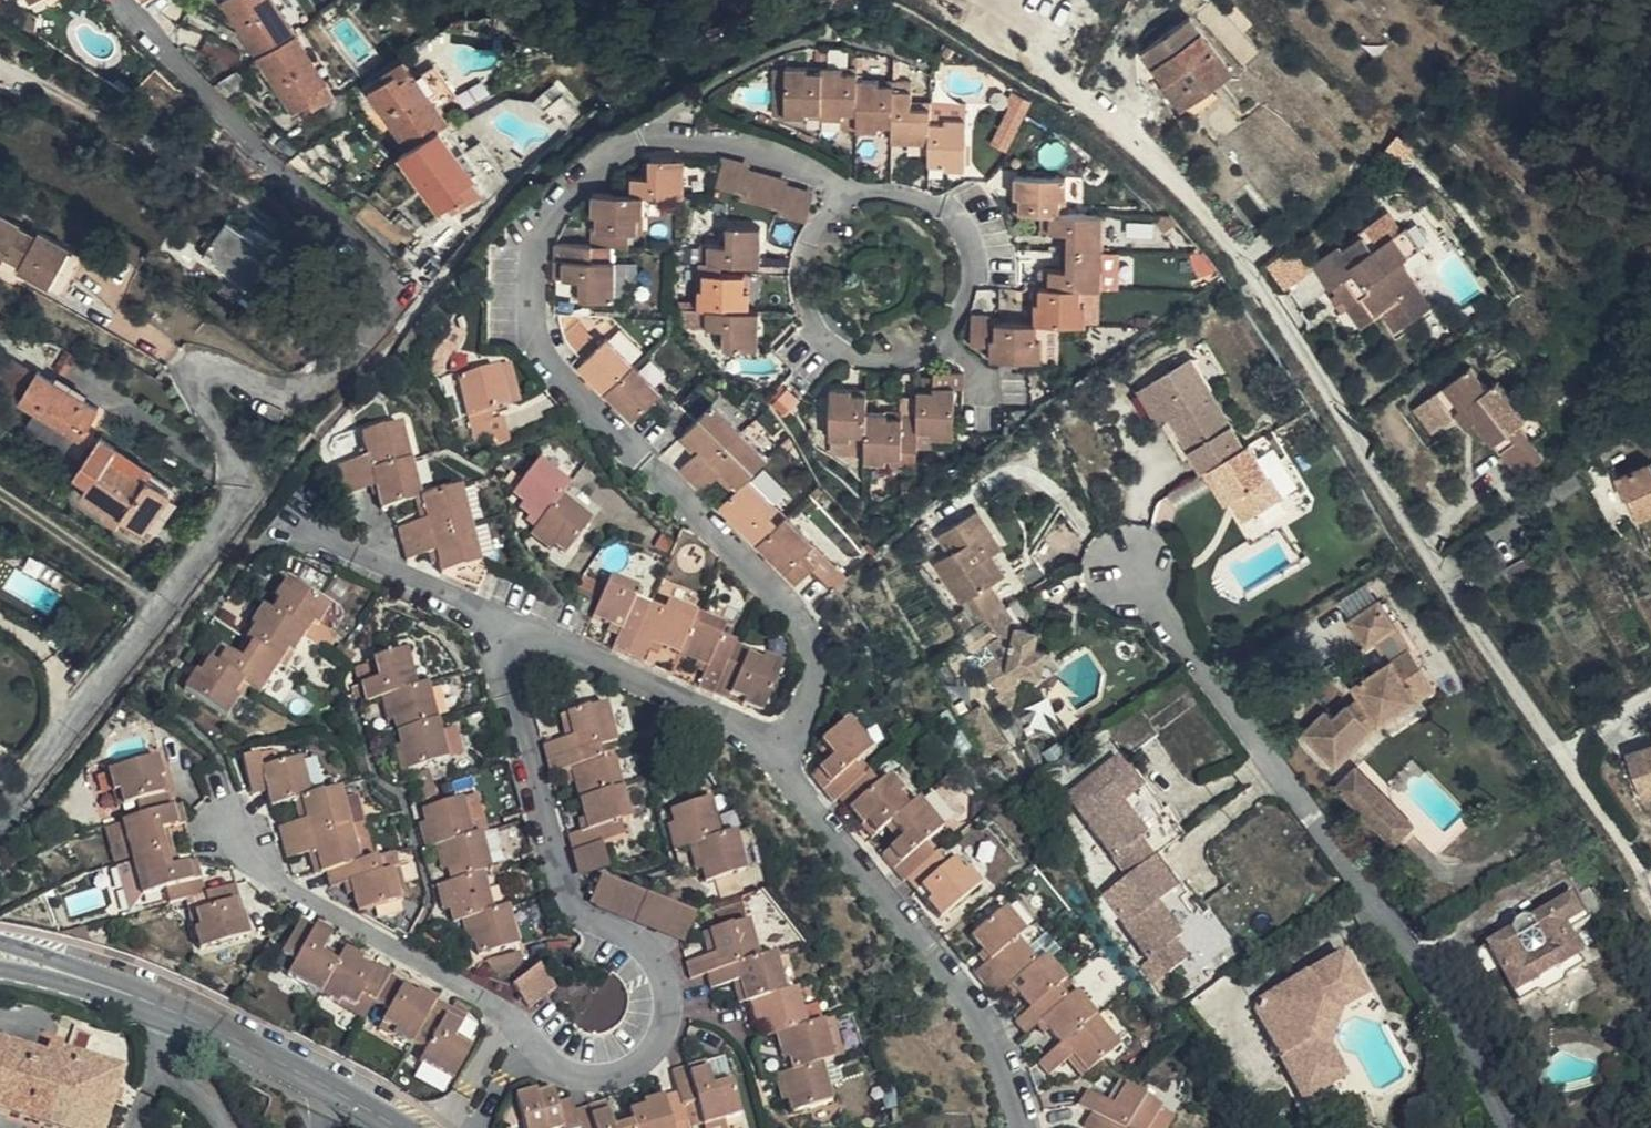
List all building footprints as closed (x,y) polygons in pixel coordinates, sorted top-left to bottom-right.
[(257,55),(294,32),(274,0),(223,0),(257,55)] [(350,0),(333,0),(343,13),(354,6),(350,0)] [(1234,4),(1225,12),(1253,41),(1262,34),(1234,4)] [(178,14),(167,6),(157,16),(167,25),(178,14)] [(1180,111),(1194,100),(1232,72),(1190,16),(1144,52),(1166,83),(1162,86),(1180,111)] [(294,32),(257,55),(293,112),(317,98),(321,104),(334,95),(294,32)] [(241,55),(205,37),(198,53),(233,71),(241,55)] [(409,148),(439,128),(446,123),(407,63),(369,88),(409,148)] [(246,80),(237,69),(219,85),(226,95),(246,80)] [(790,121),(790,71),(780,70),(779,122),(790,121)] [(914,89),(896,89),(896,95),(882,94),(882,88),(861,87),(860,81),(846,80),(846,72),(825,72),(825,80),(812,80),(812,71),(790,71),(790,121),(811,122),(811,115),(826,115),(826,123),(845,124),(846,117),(860,116),(860,124),(860,134),(881,135),(881,128),(896,128),(895,135),(896,145),(932,146),(932,165),(948,165),(948,172),(969,173),(969,123),(949,122),(949,130),(933,130),(933,122),(933,113),(914,112),(914,105),(914,89)] [(825,80),(825,72),(812,71),(812,80),(825,80)] [(846,80),(860,81),(860,73),(846,72),(846,80)] [(811,115),(811,122),(826,123),(826,115),(811,115)] [(846,117),(845,124),(860,124),(860,116),(846,117)] [(949,130),(949,122),(933,122),(933,130),(949,130)] [(477,186),(439,128),(409,148),(399,154),(438,212),(477,186)] [(594,236),(593,252),(630,253),(631,235),(638,234),(638,219),(646,219),(646,200),(687,201),(688,163),(654,162),(653,183),(625,181),(625,200),(594,199),(594,218),(600,219),(601,236),(594,236)] [(749,198),(755,176),(756,171),(725,163),(717,189),(749,198)] [(779,211),(784,190),(785,185),(755,176),(749,198),(748,203),(779,211)] [(1103,219),(1068,219),(1060,218),(1060,202),(1068,203),(1068,181),(1017,180),(1017,201),(1023,201),(1023,218),(1043,219),(1044,236),(1063,237),(1070,236),(1070,274),(1063,274),(1043,274),(1043,293),(1038,292),(1037,328),(1042,328),(1087,329),(1088,308),(1080,308),(1081,292),(1088,293),(1102,293),(1103,219)] [(816,198),(784,190),(779,211),(777,218),(809,226),(816,198)] [(35,236),(0,215),(0,257),(4,251),(22,261),(35,236)] [(250,236),(242,230),(226,219),(201,256),(250,290),(264,269),(269,262),(277,268),(287,252),(254,229),(250,236)] [(246,224),(242,230),(250,236),(254,229),(246,224)] [(1340,288),(1338,289),(1348,303),(1362,324),(1383,309),(1399,329),(1433,304),(1400,260),(1419,245),(1404,224),(1373,247),(1362,233),(1343,247),(1340,243),(1313,261),(1328,284),(1334,280),(1340,288)] [(701,269),(723,269),(763,271),(763,233),(730,231),(730,252),(723,251),(701,251),(701,269)] [(48,287),(68,249),(38,232),(35,236),(22,261),(17,271),(48,287)] [(80,255),(68,249),(48,287),(59,293),(80,255)] [(17,271),(22,261),(4,251),(0,257),(0,270),(13,278),(17,271)] [(593,265),(593,252),(558,251),(557,284),(576,285),(582,285),(583,303),(617,303),(617,265),(593,265)] [(269,262),(264,269),(272,275),(277,268),(269,262)] [(707,281),(723,280),(723,269),(701,269),(701,280),(707,281)] [(751,315),(751,297),(746,296),(746,280),(723,280),(707,281),(707,297),(702,297),(702,333),(721,334),(729,334),(729,353),(762,354),(762,315),(751,315)] [(1348,303),(1338,289),(1331,294),(1340,309),(1348,303)] [(1036,344),(1037,328),(999,327),(999,333),(998,344),(989,344),(989,333),(990,318),(974,318),(974,350),(992,350),(992,363),(1042,364),(1042,344),(1036,344)] [(998,344),(999,333),(989,333),(989,344),(998,344)] [(720,353),(729,353),(729,334),(721,334),(720,353)] [(632,426),(651,408),(660,398),(633,370),(605,342),(577,371),(632,426)] [(3,352),(0,358),(0,389),(17,400),(35,371),(3,352)] [(1470,363),(1426,398),(1443,423),(1457,410),(1469,425),(1481,418),(1488,429),(1520,473),(1545,455),(1521,420),(1525,416),(1498,380),(1488,388),(1470,363)] [(502,416),(495,418),(485,422),(482,413),(492,410),(512,404),(500,366),(461,377),(479,440),(507,431),(502,416)] [(98,409),(35,371),(17,400),(81,440),(83,435),(87,428),(98,409)] [(934,435),(934,442),(954,442),(955,395),(965,394),(964,376),(961,376),(938,376),(937,386),(937,397),(929,397),(920,397),(919,420),(904,419),(904,425),(888,425),(888,418),(869,419),(869,402),(853,402),(853,395),(833,395),(831,444),(852,445),(852,440),(868,440),(868,446),(867,468),(886,468),(886,462),(902,462),(903,455),(918,455),(918,442),(918,436),(934,435)] [(937,397),(937,386),(929,385),(929,397),(937,397)] [(1165,443),(1201,492),(1211,485),(1235,518),(1251,539),(1286,513),(1246,458),(1237,465),(1179,386),(1142,412),(1165,443)] [(775,400),(785,391),(781,388),(772,397),(775,400)] [(797,404),(785,391),(775,400),(788,413),(797,404)] [(660,398),(651,408),(670,425),(678,415),(660,398)] [(1443,423),(1426,398),(1415,407),(1432,431),(1443,423)] [(806,557),(813,549),(787,521),(778,530),(768,519),(776,510),(748,482),(768,461),(714,407),(685,435),(702,452),(697,458),(682,474),(704,497),(720,480),(725,475),(740,491),(735,495),(719,512),(757,549),(795,588),(809,576),(816,568),(806,557)] [(485,422),(495,418),(492,410),(482,413),(485,422)] [(1142,412),(1132,420),(1155,451),(1165,443),(1142,412)] [(1478,436),(1488,429),(1481,418),(1469,425),(1478,436)] [(83,435),(81,440),(93,447),(100,436),(87,428),(83,435)] [(364,438),(367,452),(370,462),(377,488),(383,512),(416,504),(423,501),(413,462),(404,428),(364,438)] [(702,452),(685,435),(680,439),(697,458),(702,452)] [(100,436),(93,447),(74,475),(87,485),(81,495),(108,513),(109,511),(122,519),(142,532),(170,491),(146,477),(109,452),(113,445),(100,436)] [(1285,492),(1297,485),(1274,444),(1262,451),(1285,492)] [(151,469),(113,445),(109,452),(146,477),(151,469)] [(370,462),(367,452),(362,454),(363,463),(370,462)] [(1650,512),(1650,463),(1650,461),(1617,477),(1626,499),(1630,498),(1640,517),(1650,512)] [(370,462),(363,463),(343,469),(350,497),(377,488),(370,462)] [(514,494),(526,504),(544,520),(539,525),(537,528),(556,544),(565,553),(593,523),(564,496),(571,488),(543,463),(514,494)] [(725,475),(720,480),(735,495),(740,491),(725,475)] [(576,484),(568,495),(594,515),(602,505),(576,484)] [(1211,485),(1201,492),(1225,526),(1235,518),(1211,485)] [(461,491),(423,501),(429,522),(421,524),(401,530),(409,559),(430,555),(436,553),(440,565),(442,576),(479,567),(481,566),(461,491)] [(429,522),(423,501),(416,504),(421,524),(429,522)] [(544,520),(526,504),(521,509),(539,525),(544,520)] [(109,511),(108,513),(104,519),(116,527),(122,519),(109,511)] [(994,598),(1008,589),(995,571),(986,558),(1002,548),(985,521),(929,560),(941,577),(926,589),(952,628),(994,598)] [(551,549),(556,544),(537,528),(533,534),(551,549)] [(986,558),(995,571),(1010,560),(1002,548),(986,558)] [(809,576),(829,595),(845,582),(813,549),(806,557),(816,568),(809,576)] [(436,553),(430,555),(433,566),(440,565),(436,553)] [(487,570),(479,567),(442,576),(478,592),(487,570)] [(1008,621),(1033,604),(1045,595),(1050,591),(1035,569),(1008,589),(994,598),(1008,621)] [(291,653),(310,625),(316,627),(328,610),(283,580),(271,598),(275,601),(267,612),(258,606),(246,624),(251,627),(243,640),(248,643),(238,658),(223,648),(213,665),(206,660),(199,671),(193,669),(182,688),(225,717),(238,697),(233,694),(239,683),(259,696),(287,651),(291,653)] [(593,619),(612,627),(622,632),(620,637),(614,649),(643,663),(650,650),(652,645),(664,650),(698,665),(709,670),(707,675),(701,688),(729,701),(732,695),(748,703),(745,708),(765,717),(785,669),(753,654),(744,672),(730,664),(738,647),(723,640),(726,631),(671,605),(664,615),(636,601),(641,592),(613,580),(593,619)] [(1380,644),(1405,628),(1387,602),(1354,624),(1371,650),(1380,644)] [(1044,620),(1033,604),(1008,621),(990,635),(1003,651),(988,662),(995,671),(984,680),(1009,714),(1021,687),(1042,697),(1054,669),(1037,661),(1047,642),(1036,637),(1044,620)] [(622,632),(612,627),(610,632),(620,637),(622,632)] [(1413,690),(1437,675),(1405,628),(1380,644),(1393,663),(1359,686),(1371,705),(1357,714),(1353,709),(1337,724),(1330,717),(1309,738),(1344,775),(1382,739),(1377,733),(1385,726),(1390,733),(1425,708),(1413,690)] [(652,645),(650,650),(661,655),(664,650),(652,645)] [(409,654),(375,661),(381,681),(374,683),(355,687),(359,705),(382,699),(389,697),(396,722),(403,746),(409,769),(447,759),(429,688),(418,690),(409,654)] [(381,681),(375,661),(369,663),(374,683),(381,681)] [(709,670),(698,665),(696,671),(707,675),(709,670)] [(1449,692),(1437,675),(1413,690),(1425,708),(1449,692)] [(729,701),(745,708),(748,703),(732,695),(729,701)] [(389,697),(382,699),(388,724),(396,722),(389,697)] [(599,705),(560,715),(565,735),(558,738),(537,743),(546,776),(559,773),(564,771),(568,784),(577,818),(579,828),(575,829),(562,834),(567,852),(595,843),(616,838),(612,825),(625,820),(609,760),(595,764),(591,748),(608,743),(599,705)] [(1435,720),(1425,708),(1390,733),(1399,746),(1435,720)] [(936,793),(930,797),(924,802),(914,790),(920,785),(908,770),(898,777),(888,765),(883,768),(874,757),(892,741),(881,727),(868,711),(844,732),(855,747),(849,751),(834,765),(855,792),(861,787),(877,809),(883,804),(898,824),(905,819),(911,814),(922,828),(917,833),(901,847),(922,873),(926,871),(935,882),(940,878),(952,892),(947,897),(958,911),(998,879),(986,865),(979,870),(970,856),(966,859),(955,848),(952,851),(941,838),(960,823),(936,793)] [(565,735),(560,715),(553,717),(558,738),(565,735)] [(855,747),(844,732),(837,737),(849,751),(855,747)] [(400,771),(409,769),(403,746),(395,749),(400,771)] [(1622,755),(1630,789),(1650,783),(1650,747),(1622,755)] [(359,863),(338,790),(310,797),(299,759),(258,770),(255,757),(239,762),(246,791),(261,787),(267,808),(296,801),(302,821),(275,829),(284,861),(310,854),(316,875),(323,874),(327,887),(345,882),(352,912),(397,900),(389,869),(376,873),(372,859),(359,863)] [(1122,855),(1145,838),(1152,832),(1133,808),(1129,810),(1125,804),(1129,801),(1147,787),(1124,757),(1076,794),(1122,855)] [(167,906),(204,895),(194,860),(167,867),(158,831),(183,824),(181,814),(178,806),(168,809),(155,759),(106,773),(112,795),(118,793),(121,806),(134,803),(138,817),(119,822),(139,897),(163,890),(167,906)] [(564,771),(559,773),(563,785),(568,784),(564,771)] [(1382,833),(1401,814),(1364,777),(1346,795),(1382,833)] [(1630,789),(1635,808),(1650,804),(1650,783),(1630,789)] [(924,802),(930,797),(920,785),(914,790),(924,802)] [(424,807),(428,821),(435,847),(439,846),(443,845),(450,870),(453,880),(445,882),(453,908),(456,921),(465,918),(471,916),(478,941),(481,953),(520,942),(510,906),(498,910),(487,870),(495,868),(485,831),(478,834),(467,795),(424,807)] [(671,813),(674,826),(680,849),(688,846),(693,846),(701,870),(705,886),(747,874),(735,834),(721,837),(710,801),(671,813)] [(1133,808),(1129,801),(1125,804),(1129,810),(1133,808)] [(883,804),(877,809),(892,829),(898,824),(883,804)] [(911,814),(905,819),(917,833),(922,828),(911,814)] [(1421,835),(1401,814),(1382,833),(1402,853),(1421,835)] [(435,847),(428,821),(422,822),(430,848),(435,847)] [(680,849),(674,826),(667,829),(674,851),(680,849)] [(742,830),(746,866),(759,865),(756,828),(742,830)] [(1136,873),(1158,856),(1145,838),(1122,855),(1136,873)] [(602,868),(595,843),(567,852),(574,877),(602,868)] [(443,845),(439,846),(437,872),(450,870),(443,845)] [(695,873),(701,870),(693,846),(688,846),(695,873)] [(976,851),(970,856),(979,870),(986,865),(976,851)] [(1158,856),(1182,888),(1187,884),(1164,852),(1158,856)] [(1163,902),(1182,888),(1158,856),(1136,873),(1109,893),(1156,956),(1180,938),(1186,934),(1166,907),(1161,910),(1158,905),(1163,902)] [(687,915),(595,876),(583,903),(676,943),(687,915)] [(940,878),(935,882),(947,897),(952,892),(940,878)] [(453,908),(445,882),(439,884),(446,909),(453,908)] [(233,886),(204,895),(208,908),(192,913),(195,926),(190,928),(196,948),(246,935),(242,915),(237,916),(234,901),(237,900),(233,886)] [(1550,911),(1536,918),(1536,921),(1534,926),(1525,931),(1516,927),(1475,948),(1486,970),(1507,961),(1517,982),(1583,949),(1573,929),(1595,918),(1579,887),(1547,903),(1550,911)] [(1166,907),(1163,902),(1158,905),(1161,910),(1166,907)] [(987,931),(996,943),(1005,954),(999,958),(989,967),(1008,991),(1018,983),(1022,978),(1031,989),(1044,1005),(1029,1017),(1039,1030),(1049,1022),(1054,1018),(1061,1027),(1072,1041),(1051,1058),(1060,1069),(1077,1057),(1083,1051),(1096,1069),(1130,1044),(1090,993),(1080,1000),(1068,985),(1078,977),(1059,953),(1049,960),(1029,935),(1039,926),(1021,904),(987,931)] [(1536,921),(1536,918),(1529,915),(1520,919),(1516,927),(1525,931),(1534,926),(1536,921)] [(472,943),(478,941),(471,916),(465,918),(472,943)] [(411,993),(397,984),(399,981),(373,967),(370,970),(358,963),(359,960),(340,949),(332,963),(316,954),(330,929),(317,922),(312,928),(295,918),(277,953),(290,962),(282,976),(333,1004),(337,1000),(350,1007),(356,998),(381,1011),(376,1022),(391,1031),(389,1036),(406,1045),(408,1042),(419,1049),(413,1061),(449,1080),(465,1049),(448,1040),(461,1015),(414,990),(411,993)] [(747,925),(708,936),(713,958),(707,960),(684,966),(688,982),(705,976),(709,992),(732,987),(740,984),(746,1005),(750,1004),(756,1002),(763,1026),(767,1040),(776,1037),(782,1036),(788,1060),(792,1073),(781,1076),(788,1099),(792,1113),(832,1101),(827,1084),(821,1066),(832,1062),(821,1025),(808,1029),(797,992),(785,994),(775,956),(757,962),(747,925)] [(713,958),(708,936),(701,938),(707,960),(713,958)] [(1180,938),(1156,956),(1170,975),(1194,956),(1180,938)] [(1005,954),(996,943),(990,948),(999,958),(1005,954)] [(1589,962),(1583,949),(1517,982),(1524,995),(1589,962)] [(504,985),(521,971),(516,952),(490,959),(496,981),(504,985)] [(1329,1006),(1352,1011),(1377,995),(1352,958),(1296,995),(1270,1014),(1329,1100),(1366,1075),(1347,1045),(1322,1040),(1329,1006)] [(530,964),(521,971),(504,985),(516,999),(543,978),(530,964)] [(626,1016),(630,1009),(631,1004),(629,992),(623,982),(615,973),(575,1024),(582,1030),(589,1033),(603,1032),(612,1029),(619,1024),(626,1016)] [(1022,978),(1018,983),(1026,993),(1031,989),(1022,978)] [(740,984),(732,987),(738,1008),(746,1005),(740,984)] [(756,1002),(750,1004),(757,1028),(763,1026),(756,1002)] [(1347,1045),(1352,1011),(1329,1006),(1322,1040),(1347,1045)] [(1054,1018),(1049,1022),(1057,1031),(1061,1027),(1054,1018)] [(830,1022),(821,1025),(832,1062),(833,1062),(840,1060),(830,1022)] [(782,1036),(776,1037),(782,1061),(788,1060),(782,1036)] [(121,1071),(63,1051),(60,1060),(0,1040),(0,1110),(55,1127),(103,1127),(121,1071)] [(1091,1073),(1096,1069),(1083,1051),(1077,1057),(1091,1073)] [(714,1083),(732,1076),(724,1054),(706,1061),(714,1083)] [(545,1090),(531,1095),(529,1089),(509,1094),(518,1127),(680,1127),(674,1106),(689,1102),(696,1126),(734,1115),(725,1081),(706,1086),(699,1061),(680,1066),(664,1070),(670,1091),(635,1101),(636,1105),(622,1109),(625,1121),(608,1125),(600,1099),(567,1110),(564,1097),(549,1102),(545,1090)] [(821,1066),(827,1084),(839,1081),(833,1062),(832,1062),(821,1066)] [(788,1099),(781,1076),(774,1079),(781,1102),(788,1099)] [(531,1095),(545,1090),(544,1084),(529,1089),(531,1095)] [(1125,1108),(1138,1088),(1130,1084),(1118,1103),(1125,1108)] [(1138,1088),(1125,1108),(1118,1103),(1098,1091),(1090,1103),(1101,1110),(1093,1125),(1098,1127),(1152,1127),(1167,1106),(1138,1088)] [(495,1126),(507,1109),(500,1104),(488,1121),(495,1126)]
